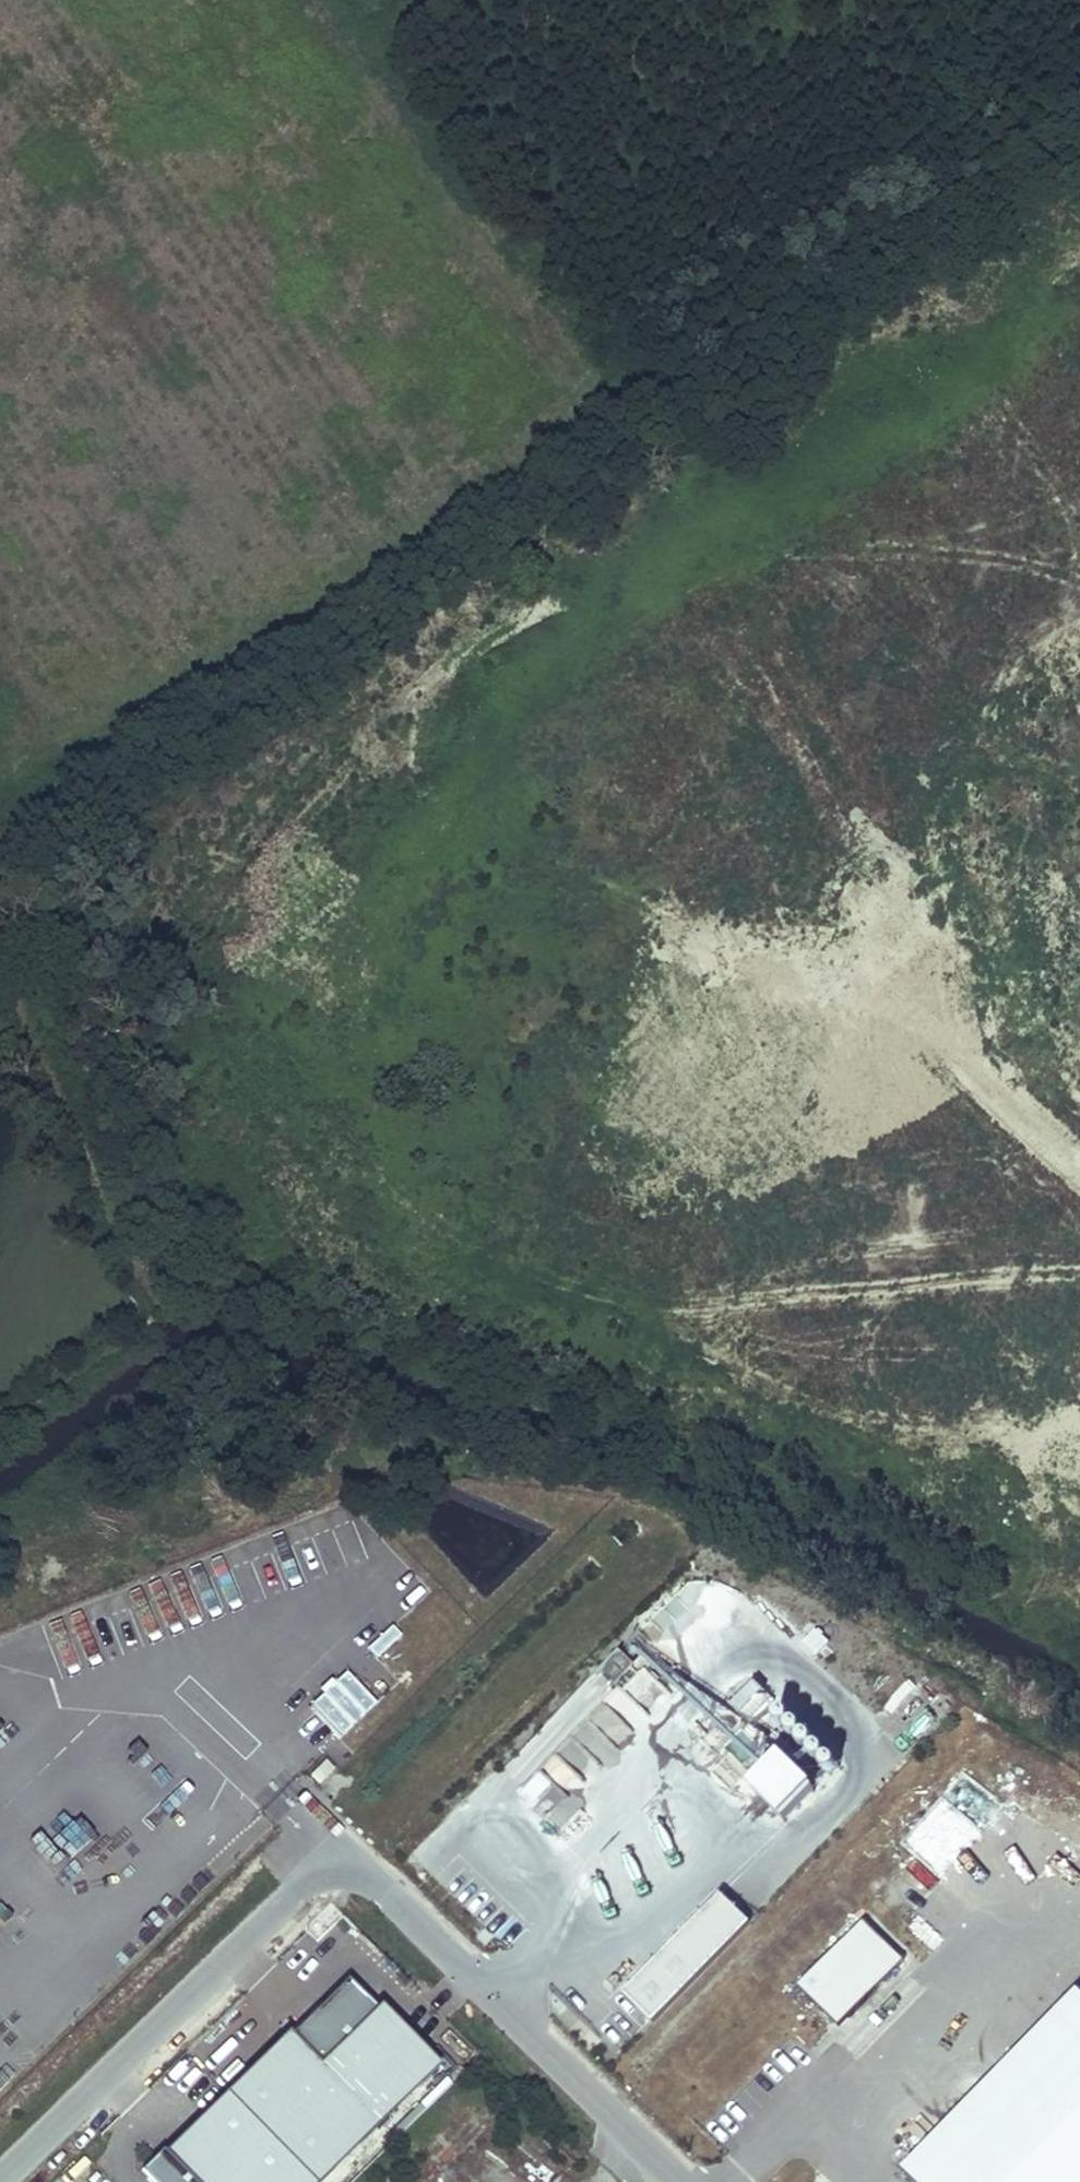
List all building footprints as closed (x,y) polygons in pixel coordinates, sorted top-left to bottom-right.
[(378,1659),(400,1639),(390,1629),(368,1648),(378,1659)] [(715,1654),(732,1648),(725,1631),(708,1636),(715,1654)] [(379,1708),(347,1675),(310,1710),(342,1743),(379,1708)] [(553,1814),(568,1797),(540,1773),(525,1789),(553,1814)] [(750,1926),(719,1895),(621,1992),(653,2023),(750,1926)] [(902,1953),(862,1918),(800,1989),(840,2024),(902,1953)] [(427,2058),(365,1999),(368,1996),(340,1967),(280,2026),(276,2023),(153,2142),(150,2139),(127,2160),(148,2181),(297,2181),(427,2058)] [(904,2174),(912,2181),(1079,2181),(1079,1993),(904,2174)]
